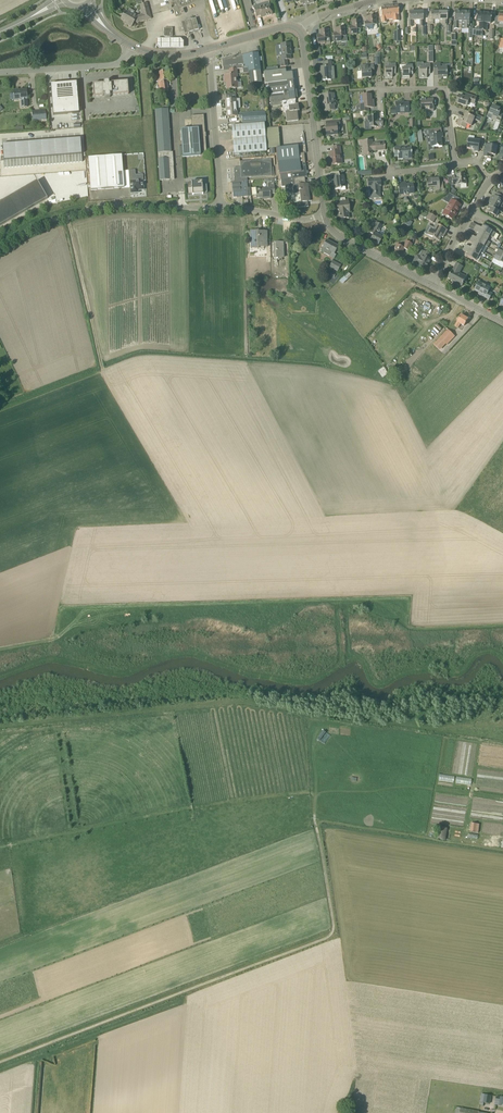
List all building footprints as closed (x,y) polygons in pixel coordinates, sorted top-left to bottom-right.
[(151,19),(147,3),(140,5),(142,14),(137,16),(134,14),(133,15),(135,12),(130,9),(128,12),(126,11),(121,19),(128,23),(127,24),(131,26),(135,21),(137,22),(151,19)] [(272,14),(270,5),(262,8),(261,6),(254,8),(256,16),(260,15),(261,16),(265,15),(266,16),(272,14)] [(398,9),(398,6),(381,7),(381,16),(382,16),(382,23),(387,23),(386,20),(395,19),(395,21),(399,21),(398,14),(399,14),(398,10),(399,10),(399,9),(398,9)] [(466,11),(462,11),(461,29),(462,29),(462,22),(464,22),(464,29),(469,29),(469,12),(466,12),(466,11)] [(439,20),(439,12),(431,12),(431,20),(431,24),(435,24),(435,19),(439,20)] [(443,24),(447,24),(447,20),(447,12),(439,12),(439,20),(443,20),(443,24)] [(479,22),(478,29),(473,29),(473,36),(482,37),(482,31),(484,13),(481,13),(481,12),(478,12),(477,13),(476,22),(479,22)] [(491,14),(491,13),(487,13),(487,14),(484,13),(482,31),(486,31),(487,23),(491,23),(491,14)] [(499,22),(502,23),(502,15),(502,14),(499,14),(499,15),(498,15),(498,17),(495,17),(494,25),(498,25),(499,22)] [(365,30),(373,29),(376,29),(377,28),(377,25),(375,16),(367,17),(368,22),(364,22),(365,30)] [(196,19),(181,23),(185,34),(199,30),(196,19)] [(349,35),(357,34),(357,30),(361,30),(360,20),(351,21),(352,26),(348,27),(349,35)] [(345,36),(344,27),(336,28),(336,33),(333,34),(334,42),(341,41),(341,43),(347,42),(346,36),(345,36)] [(164,37),(172,37),(172,28),(164,28),(164,37)] [(329,38),(328,29),(319,30),(320,35),(317,36),(318,44),(325,43),(326,43),(325,39),(329,38)] [(181,39),(156,40),(156,46),(159,49),(183,49),(183,42),(181,39)] [(280,56),(281,67),(286,66),(287,66),(287,60),(291,59),(290,55),(291,55),(290,43),(281,44),(282,56),(280,56)] [(224,70),(229,70),(236,69),(237,69),(243,69),(243,73),(249,73),(250,84),(261,82),(260,70),(258,53),(241,55),(236,56),(232,57),(223,60),(223,66),(224,66),(224,70)] [(331,80),(330,67),(332,67),(331,62),(324,62),(324,67),(319,67),(319,72),(321,72),(321,81),(326,80),(331,80)] [(385,78),(392,78),(392,71),(396,71),(396,64),(388,64),(388,67),(385,67),(385,78)] [(419,78),(427,78),(427,72),(430,72),(430,64),(423,64),(423,67),(419,68),(419,78)] [(440,68),(440,64),(433,64),(433,75),(434,75),(434,73),(438,73),(438,79),(441,79),(441,78),(447,77),(447,74),(447,68),(440,68)] [(362,78),(371,78),(371,73),(374,73),(373,65),(361,66),(361,72),(358,72),(358,78),(362,78)] [(402,78),(410,78),(410,72),(413,72),(413,65),(406,65),(406,68),(402,68),(402,78)] [(237,82),(237,69),(236,69),(229,70),(230,75),(224,75),(224,83),(226,83),(227,89),(238,88),(237,82)] [(267,72),(264,72),(265,84),(293,81),(292,72),(287,73),(286,73),(285,70),(267,72)] [(169,91),(167,80),(168,80),(166,71),(159,73),(159,74),(157,75),(159,88),(162,88),(162,92),(163,99),(169,98),(168,91),(169,91)] [(282,105),(282,106),(283,113),(285,113),(285,112),(289,112),(288,105),(296,104),(295,100),(297,100),(294,80),(293,81),(268,84),(270,94),(271,106),(282,105)] [(102,83),(93,84),(94,97),(103,96),(105,96),(105,97),(110,97),(110,95),(111,95),(112,95),(129,94),(127,81),(110,83),(111,83),(109,83),(109,81),(104,82),(104,83),(102,83)] [(77,82),(50,84),(53,115),(79,113),(77,82)] [(27,107),(27,99),(26,90),(13,91),(14,100),(21,100),(22,107),(27,107)] [(335,102),(334,94),(321,95),(322,99),(325,99),(325,102),(324,102),(325,111),(334,110),(333,102),(335,102)] [(371,103),(371,95),(362,95),(363,104),(359,104),(356,107),(357,112),(360,112),(364,112),(368,112),(368,108),(374,107),(373,103),(371,103)] [(474,104),(477,97),(470,95),(469,98),(459,95),(457,103),(467,106),(469,103),(474,104)] [(236,99),(226,100),(227,116),(237,115),(237,108),(236,99)] [(433,111),(433,99),(420,99),(421,110),(429,110),(429,111),(433,111)] [(402,103),(402,102),(396,102),(396,108),(391,108),(391,114),(396,114),(396,113),(400,113),(409,113),(409,103),(402,103)] [(296,104),(288,105),(289,112),(285,112),(285,113),(286,122),(298,121),(297,111),(299,111),(298,104),(296,104)] [(496,122),(500,123),(502,117),(499,115),(500,113),(499,112),(500,109),(493,106),(490,114),(489,113),(486,119),(492,121),(492,120),(496,122)] [(174,179),(174,174),(173,152),(170,152),(168,109),(155,110),(160,180),(174,179)] [(32,121),(46,120),(45,110),(32,111),(32,121)] [(266,122),(265,111),(239,113),(239,119),(242,119),(242,125),(232,126),(232,130),(245,129),(259,128),(265,127),(264,122),(266,122)] [(482,117),(471,112),(469,116),(466,114),(464,118),(460,117),(457,125),(466,128),(467,124),(471,126),(474,120),(480,122),(482,117)] [(182,156),(182,157),(206,155),(204,116),(191,116),(192,129),(180,130),(182,146),(182,156)] [(376,120),(376,116),(369,117),(370,127),(378,127),(378,126),(383,126),(382,119),(376,120)] [(326,136),(338,134),(336,124),(340,124),(340,120),(331,121),(332,125),(327,125),(327,127),(325,127),(326,136)] [(267,152),(266,137),(265,127),(259,128),(245,129),(232,130),(234,155),(267,152)] [(442,147),(441,137),(443,137),(442,133),(429,135),(431,147),(438,146),(438,147),(442,147)] [(81,138),(2,144),(4,168),(82,162),(81,138)] [(479,152),(480,140),(469,139),(467,148),(475,149),(474,151),(479,152)] [(372,144),(372,140),(361,141),(361,146),(364,146),(364,153),(367,152),(367,153),(369,152),(371,152),(371,150),(373,150),(374,151),(385,150),(384,143),(372,144)] [(496,155),(497,146),(485,144),(484,156),(491,158),(492,154),(496,155)] [(276,148),(280,180),(290,179),(305,177),(307,177),(304,153),(299,153),(298,146),(276,148)] [(340,151),(340,146),(333,147),(334,152),(328,152),(329,157),(330,157),(331,165),(340,164),(338,151),(340,151)] [(401,148),(401,147),(394,148),(394,156),(398,156),(398,159),(403,159),(403,158),(408,157),(408,159),(412,159),(412,154),(418,153),(418,148),(411,148),(401,148)] [(91,190),(124,188),(122,155),(89,157),(91,190)] [(233,198),(248,197),(248,191),(248,186),(247,181),(247,178),(272,176),(271,159),(240,162),(240,167),(233,168),(235,182),(232,182),(233,198)] [(139,193),(139,190),(144,190),(143,175),(135,175),(135,170),(129,171),(131,193),(139,193)] [(448,178),(449,185),(453,184),(453,185),(457,184),(457,185),(466,184),(466,179),(465,179),(464,174),(456,175),(456,176),(452,176),(452,178),(448,178)] [(339,176),(339,175),(331,176),(332,180),(334,180),(335,189),(341,189),(341,187),(345,187),(344,176),(339,176)] [(306,184),(305,177),(290,179),(280,180),(281,187),(285,187),(306,184)] [(431,179),(431,178),(426,178),(427,188),(435,187),(435,190),(440,190),(438,178),(431,179)] [(379,188),(379,187),(381,186),(380,179),(375,180),(368,180),(368,188),(370,188),(371,198),(380,198),(379,188)] [(0,202),(0,226),(47,197),(36,180),(0,202)] [(193,187),(188,188),(188,194),(192,194),(192,195),(194,195),(202,194),(203,194),(203,193),(207,193),(207,184),(203,184),(202,181),(201,181),(193,181),(191,181),(192,183),(193,187)] [(274,186),(274,183),(273,183),(267,183),(268,188),(256,189),(256,188),(252,188),(252,190),(252,196),(257,195),(257,198),(265,198),(265,199),(271,199),(270,194),(275,194),(274,186)] [(300,193),(300,195),(301,202),(297,202),(298,208),(308,206),(308,201),(310,201),(308,186),(307,186),(306,184),(285,187),(286,193),(292,192),(292,194),(300,193)] [(402,185),(402,184),(398,184),(400,195),(414,193),(413,184),(402,185)] [(498,190),(495,196),(493,198),(491,197),(490,200),(500,205),(502,201),(502,197),(498,190)] [(349,212),(348,200),(340,201),(341,205),(337,206),(337,211),(338,211),(339,218),(338,219),(339,223),(344,222),(344,218),(349,218),(348,212),(349,212)] [(456,213),(460,205),(451,200),(445,211),(446,211),(444,215),(452,220),(455,215),(454,215),(456,212),(456,213)] [(489,206),(497,210),(500,205),(490,200),(488,202),(490,204),(489,206)] [(496,216),(499,211),(497,210),(489,206),(488,208),(490,210),(488,212),(496,216)] [(432,223),(436,217),(429,213),(426,219),(432,223)] [(379,230),(382,225),(376,222),(374,226),(373,225),(369,232),(373,234),(370,241),(371,240),(373,241),(372,242),(378,245),(382,237),(384,233),(381,231),(379,230)] [(447,230),(436,224),(433,228),(431,227),(427,235),(439,241),(442,235),(444,235),(447,230)] [(489,227),(485,224),(484,226),(483,226),(482,228),(477,225),(475,228),(490,236),(494,238),(496,233),(493,231),(488,228),(489,227)] [(487,241),(490,236),(475,228),(474,231),(479,234),(478,236),(487,241)] [(258,232),(258,230),(250,231),(251,248),(259,248),(259,246),(267,246),(267,231),(258,232)] [(477,238),(471,235),(470,238),(484,246),(487,241),(478,236),(477,238)] [(484,252),(482,251),(484,246),(470,238),(468,241),(474,244),(472,246),(484,252)] [(333,261),(336,254),(334,253),(338,246),(326,240),(320,251),(330,256),(328,258),(333,261)] [(278,243),(278,242),(274,242),(274,258),(278,258),(278,257),(284,257),(283,243),(278,243)] [(408,251),(411,247),(412,244),(408,242),(407,245),(404,243),(403,247),(396,244),(392,252),(400,256),(404,248),(405,249),(406,249),(409,250),(408,251)] [(471,248),(466,245),(464,248),(479,256),(482,257),(484,252),(472,246),(471,248)] [(476,261),(479,256),(464,248),(463,250),(468,253),(467,256),(476,261)] [(431,255),(423,251),(419,249),(416,257),(413,262),(418,264),(417,265),(425,269),(430,259),(429,259),(431,255)] [(499,249),(498,250),(496,254),(494,259),(502,263),(502,251),(499,249)] [(337,271),(341,265),(334,261),(330,267),(337,271)] [(459,273),(462,266),(457,263),(453,270),(452,270),(448,278),(456,282),(456,283),(462,286),(467,277),(459,273)] [(342,284),(347,279),(344,276),(339,281),(342,284)] [(489,300),(492,294),(489,292),(491,288),(479,282),(475,291),(482,294),(481,296),(489,300)] [(464,326),(468,319),(461,315),(455,326),(458,328),(461,324),(464,326)] [(437,324),(429,332),(433,337),(442,329),(437,324)] [(448,330),(446,329),(442,332),(444,334),(434,344),(440,351),(446,344),(447,345),(455,336),(448,330)] [(378,370),(382,378),(388,374),(384,367),(378,370)] [(465,819),(463,828),(471,829),(473,820),(465,819)] [(439,828),(437,840),(446,841),(447,829),(439,828)]
